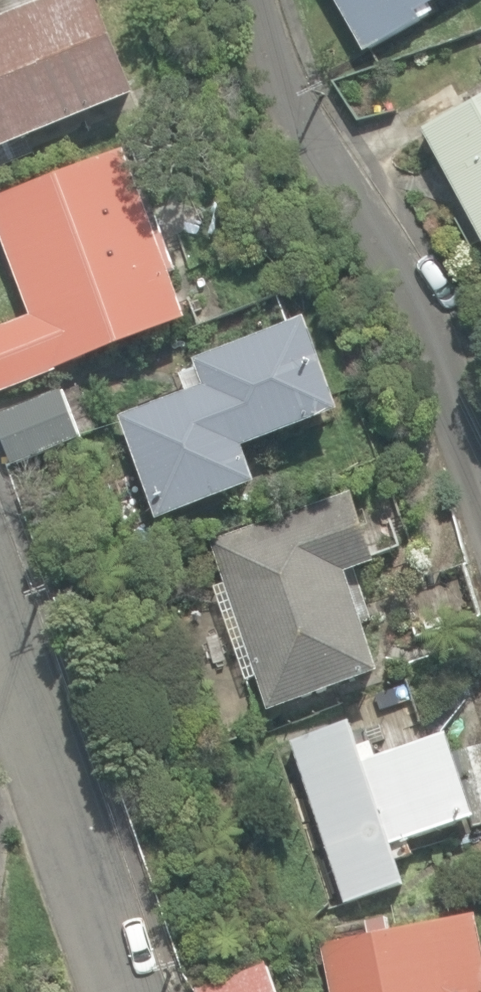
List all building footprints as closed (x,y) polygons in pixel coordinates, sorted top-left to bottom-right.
[(38,153),(32,139),(137,96),(98,0),(55,0),(26,12),(21,0),(11,0),(0,4),(0,168),(38,153)] [(368,53),(439,13),(436,6),(447,0),(338,0),(368,53)] [(480,239),(480,97),(421,131),(480,239)] [(196,321),(130,150),(0,199),(0,225),(35,316),(0,330),(0,395),(196,321)] [(125,416),(162,520),(263,484),(250,448),(347,413),(312,317),(197,358),(207,386),(125,416)] [(0,414),(0,441),(11,468),(105,430),(84,380),(0,414)] [(215,542),(274,712),(386,673),(353,574),(381,564),(357,493),(215,542)] [(419,639),(480,621),(480,608),(471,570),(405,589),(419,639)] [(342,905),(408,884),(396,846),(480,820),(480,746),(465,751),(458,729),(366,758),(354,721),(290,741),(342,905)] [(335,991),(480,991),(480,916),(394,932),(391,918),(371,922),(374,935),(326,944),(335,991)] [(202,991),(281,991),(271,964),(201,989),(202,991)]
